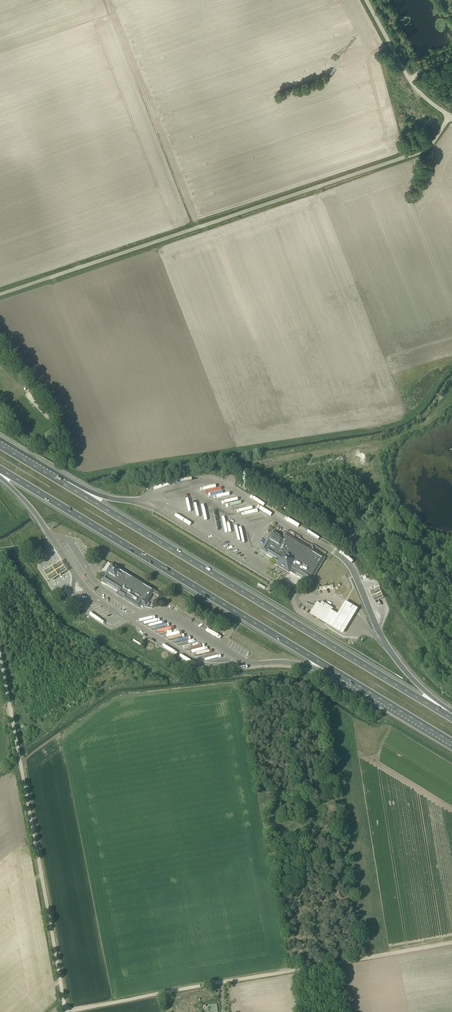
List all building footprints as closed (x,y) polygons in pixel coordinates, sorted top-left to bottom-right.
[(273,533),(268,541),(263,550),(268,553),(267,555),(278,562),(276,565),(282,568),(308,584),(323,558),(285,536),(283,539),(273,533)] [(134,602),(143,608),(154,590),(112,564),(112,565),(107,562),(99,576),(104,579),(102,582),(130,600),(129,602),(133,604),(134,602)] [(377,591),(368,595),(373,606),(382,602),(377,591)] [(317,602),(309,615),(322,622),(323,623),(323,622),(330,612),(331,611),(332,608),(322,602),(320,604),(317,602)] [(357,611),(344,603),(341,609),(336,616),(330,612),(323,623),(322,625),(341,636),(346,628),(354,616),(357,611)]
